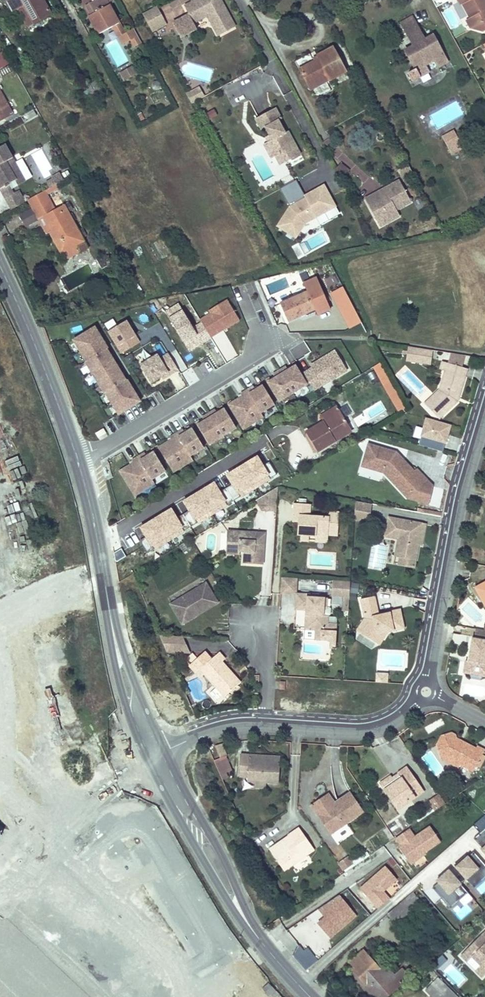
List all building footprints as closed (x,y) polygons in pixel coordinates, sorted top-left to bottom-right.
[(18,8),(23,5),(34,24),(52,14),(45,0),(6,0),(5,0),(11,11),(18,8)] [(84,0),(81,0),(80,0),(88,15),(91,13),(84,0)] [(91,13),(88,15),(98,34),(112,27),(119,23),(107,0),(84,0),(91,13)] [(173,23),(181,38),(197,29),(193,22),(208,15),(219,35),(235,26),(221,0),(195,0),(184,6),(189,15),(173,23)] [(461,5),(463,4),(470,18),(476,29),(484,31),(484,0),(459,0),(461,5)] [(23,5),(18,8),(28,27),(34,24),(23,5)] [(157,5),(143,13),(153,31),(166,23),(157,5)] [(401,22),(404,27),(415,21),(412,16),(401,22)] [(476,29),(470,18),(466,20),(470,27),(476,29)] [(415,21),(404,27),(408,35),(419,29),(415,21)] [(125,34),(119,23),(112,27),(121,44),(129,40),(125,34)] [(141,42),(134,29),(125,34),(129,40),(130,39),(134,46),(141,42)] [(419,29),(408,35),(413,45),(425,39),(419,29)] [(413,45),(405,50),(416,70),(424,65),(434,60),(437,66),(447,61),(433,34),(425,39),(413,45)] [(315,61),(299,69),(308,86),(328,76),(330,80),(346,71),(333,47),(317,55),(318,59),(315,61)] [(0,52),(0,68),(10,62),(4,50),(0,52)] [(0,68),(0,74),(1,77),(14,69),(10,62),(0,68)] [(125,80),(138,73),(133,65),(121,72),(125,80)] [(424,65),(416,70),(419,76),(428,71),(424,65)] [(328,76),(308,86),(310,90),(330,80),(328,76)] [(205,96),(201,88),(191,94),(195,101),(205,96)] [(12,113),(0,91),(0,120),(12,113)] [(276,106),(255,118),(260,128),(264,126),(272,140),(268,142),(275,155),(285,150),(290,158),(300,152),(288,130),(285,132),(278,119),(281,117),(276,106)] [(24,123),(37,117),(34,110),(21,115),(24,123)] [(219,116),(215,110),(207,115),(211,121),(219,116)] [(454,134),(444,139),(451,154),(461,149),(454,134)] [(275,155),(268,142),(263,144),(271,157),(275,155)] [(21,172),(6,144),(0,147),(0,189),(6,186),(6,187),(9,186),(8,184),(17,180),(15,176),(21,172)] [(290,158),(285,150),(275,155),(280,164),(290,158)] [(413,173),(407,163),(397,168),(403,179),(413,173)] [(15,176),(17,180),(19,184),(26,180),(21,172),(15,176)] [(60,173),(53,178),(54,180),(56,184),(64,180),(60,173)] [(396,209),(411,201),(399,179),(384,187),(385,189),(375,195),(374,192),(364,197),(376,220),(385,215),(388,221),(399,215),(396,209)] [(54,180),(47,184),(49,188),(56,184),(54,180)] [(281,190),(288,204),(304,196),(297,182),(281,190)] [(337,210),(324,185),(304,196),(288,204),(290,207),(276,228),(296,240),(304,226),(337,210)] [(19,191),(13,193),(12,190),(4,194),(11,209),(25,203),(19,191)] [(44,191),(29,199),(36,210),(51,202),(44,191)] [(43,212),(50,224),(53,231),(51,232),(62,253),(76,245),(79,251),(88,246),(85,240),(83,241),(64,205),(56,210),(53,206),(43,212)] [(380,226),(388,221),(385,215),(376,220),(380,226)] [(53,231),(50,224),(43,228),(47,234),(51,232),(53,231)] [(307,255),(301,242),(292,246),(298,259),(307,255)] [(76,245),(62,253),(65,259),(79,251),(76,245)] [(103,255),(97,259),(102,268),(113,263),(109,256),(105,258),(103,255)] [(308,292),(280,304),(287,321),(315,309),(317,314),(330,308),(317,278),(304,283),(308,292)] [(363,320),(346,286),(335,292),(352,326),(363,320)] [(240,321),(231,306),(227,300),(209,311),(211,315),(200,321),(202,323),(211,339),(240,321)] [(193,329),(178,305),(164,313),(188,353),(202,344),(211,339),(202,323),(193,329)] [(138,340),(126,318),(107,329),(120,351),(138,340)] [(94,324),(72,337),(85,358),(84,359),(103,391),(104,390),(117,412),(138,399),(126,377),(125,378),(94,324)] [(409,345),(407,358),(432,362),(434,349),(409,345)] [(156,352),(139,362),(150,380),(160,374),(166,371),(168,373),(177,367),(167,351),(158,356),(156,352)] [(336,351),(312,365),(313,368),(324,386),(348,371),(336,351)] [(443,414),(458,400),(466,375),(461,373),(463,366),(443,360),(441,368),(446,369),(440,388),(435,394),(439,398),(433,404),(443,414)] [(381,362),(375,366),(382,377),(388,374),(381,362)] [(307,385),(296,366),(288,370),(286,367),(280,371),(293,393),(307,385)] [(324,386),(313,368),(306,373),(316,390),(324,386)] [(293,393),(280,371),(273,375),(275,378),(268,382),(280,401),(293,393)] [(388,374),(382,377),(386,385),(392,381),(388,374)] [(275,404),(263,386),(256,390),(254,386),(247,390),(261,413),(275,404)] [(261,413),(247,390),(241,394),(242,397),(229,405),(244,429),(263,417),(261,413)] [(159,391),(150,394),(154,404),(163,401),(159,391)] [(406,409),(396,391),(390,394),(399,412),(406,409)] [(439,398),(435,394),(426,402),(440,417),(443,414),(433,404),(439,398)] [(321,417),(324,422),(341,412),(337,407),(321,417)] [(236,428),(225,409),(218,413),(215,410),(209,414),(223,436),(236,428)] [(341,412),(324,422),(306,433),(317,451),(352,431),(341,412)] [(223,436),(209,414),(202,418),(205,421),(197,426),(209,444),(223,436)] [(452,426),(426,419),(420,439),(447,446),(452,426)] [(101,426),(93,430),(96,435),(104,430),(101,426)] [(204,447),(192,429),(185,433),(183,430),(176,434),(190,456),(204,447)] [(190,456),(176,434),(170,437),(171,440),(158,448),(173,472),(193,460),(190,456)] [(397,452),(369,444),(367,451),(374,457),(371,464),(385,469),(384,472),(402,490),(406,486),(413,494),(409,497),(428,503),(432,484),(417,468),(415,471),(403,458),(400,461),(396,456),(397,452)] [(384,472),(385,469),(371,464),(374,457),(367,451),(363,465),(384,472)] [(165,471),(154,452),(147,457),(145,453),(138,457),(152,479),(165,471)] [(152,479),(138,457),(132,461),(133,463),(120,471),(135,496),(154,484),(152,479)] [(1,475),(5,485),(21,479),(18,469),(1,475)] [(278,487),(277,486),(257,499),(263,508),(266,508),(276,509),(278,487)] [(413,494),(406,486),(402,490),(409,497),(413,494)] [(372,504),(355,501),(354,518),(369,521),(372,504)] [(294,503),(294,515),(304,516),(303,522),(300,522),(299,535),(302,535),(302,538),(303,540),(307,541),(309,538),(309,535),(317,536),(317,533),(329,534),(338,535),(339,512),(329,511),(329,517),(310,516),(310,504),(294,503)] [(425,524),(389,517),(385,536),(398,538),(399,539),(403,543),(400,557),(416,560),(419,544),(419,543),(417,543),(418,539),(420,540),(421,540),(422,539),(423,538),(423,537),(425,524)] [(228,531),(226,550),(240,551),(242,549),(245,549),(244,563),(263,565),(265,533),(228,531)] [(317,533),(317,536),(316,541),(328,542),(329,534),(317,533)] [(416,560),(400,557),(399,565),(414,568),(416,560)] [(333,580),(332,596),(349,597),(350,581),(333,580)] [(484,602),(484,601),(484,581),(476,586),(484,602)] [(171,604),(183,624),(197,615),(195,612),(208,605),(210,608),(218,603),(206,583),(171,604)] [(323,630),(324,606),(327,607),(328,597),(310,596),(311,594),(296,593),(295,610),(308,610),(308,614),(305,614),(304,629),(323,630)] [(364,617),(360,624),(366,629),(363,634),(371,640),(375,635),(382,640),(387,632),(404,629),(400,610),(389,612),(389,613),(384,614),(384,617),(379,618),(378,614),(375,596),(361,598),(364,617)] [(195,612),(197,615),(210,608),(208,605),(195,612)] [(363,634),(366,629),(360,624),(356,630),(363,634)] [(476,627),(475,637),(484,639),(484,629),(476,627)] [(174,651),(167,635),(159,635),(166,651),(174,651)] [(189,652),(182,636),(167,635),(174,651),(189,652)] [(371,640),(378,645),(382,640),(375,635),(371,640)] [(473,637),(470,653),(474,654),(472,661),(468,661),(466,660),(464,672),(471,673),(473,678),(480,679),(483,675),(484,676),(484,639),(475,637),(473,637)] [(205,651),(190,665),(196,672),(200,669),(225,697),(241,683),(223,661),(226,659),(220,652),(211,659),(205,651)] [(376,674),(376,682),(388,682),(388,675),(376,674)] [(439,746),(443,758),(447,760),(453,758),(462,763),(462,764),(473,770),(484,749),(476,745),(475,748),(463,741),(461,744),(456,741),(457,738),(457,736),(453,734),(444,737),(439,746)] [(280,762),(249,760),(249,755),(240,755),(239,777),(248,777),(247,782),(255,782),(255,787),(266,788),(266,783),(279,783),(280,762)] [(226,756),(213,761),(220,779),(233,773),(226,756)] [(453,758),(447,760),(460,767),(462,764),(462,763),(453,758)] [(384,788),(399,809),(423,792),(407,768),(398,774),(400,777),(384,788)] [(381,783),(384,788),(400,777),(398,774),(393,778),(391,776),(381,783)] [(319,817),(330,834),(331,834),(346,823),(363,811),(351,793),(337,802),(338,803),(336,805),(332,804),(330,801),(332,800),(327,793),(317,800),(324,810),(323,813),(319,817)] [(439,796),(428,803),(435,813),(445,806),(439,796)] [(310,805),(319,817),(323,813),(324,810),(317,800),(310,805)] [(474,840),(480,847),(484,844),(484,817),(474,825),(481,835),(474,840)] [(425,851),(440,840),(429,825),(414,836),(408,827),(395,837),(401,845),(399,846),(410,863),(425,852),(425,851)] [(347,826),(332,836),(336,843),(351,833),(347,826)] [(284,841),(270,850),(284,871),(314,850),(299,828),(288,836),(289,837),(292,842),(287,845),(284,841)] [(292,842),(289,837),(284,841),(287,845),(292,842)] [(348,857),(338,864),(343,872),(353,865),(348,857)] [(479,871),(468,859),(456,871),(467,882),(479,871)] [(382,891),(396,879),(385,866),(359,889),(377,909),(389,898),(382,891)] [(460,887),(449,873),(437,883),(448,897),(460,887)] [(424,906),(411,890),(415,886),(411,882),(382,908),(401,931),(418,916),(424,906)] [(415,886),(411,890),(424,906),(432,899),(418,883),(415,886)] [(319,909),(325,918),(317,925),(330,940),(357,918),(345,903),(340,896),(319,909)] [(475,964),(480,969),(476,972),(483,979),(484,977),(484,932),(461,956),(468,963),(471,960),(475,964)] [(294,956),(296,959),(306,971),(317,962),(307,949),(303,952),(302,950),(299,947),(294,956)] [(355,968),(357,970),(355,972),(377,996),(384,996),(407,977),(401,970),(393,976),(379,961),(375,964),(363,951),(350,962),(355,968)] [(355,968),(349,973),(365,991),(366,990),(372,996),(377,996),(355,972),(357,970),(355,968)] [(425,990),(432,996),(456,996),(437,978),(425,990)]
